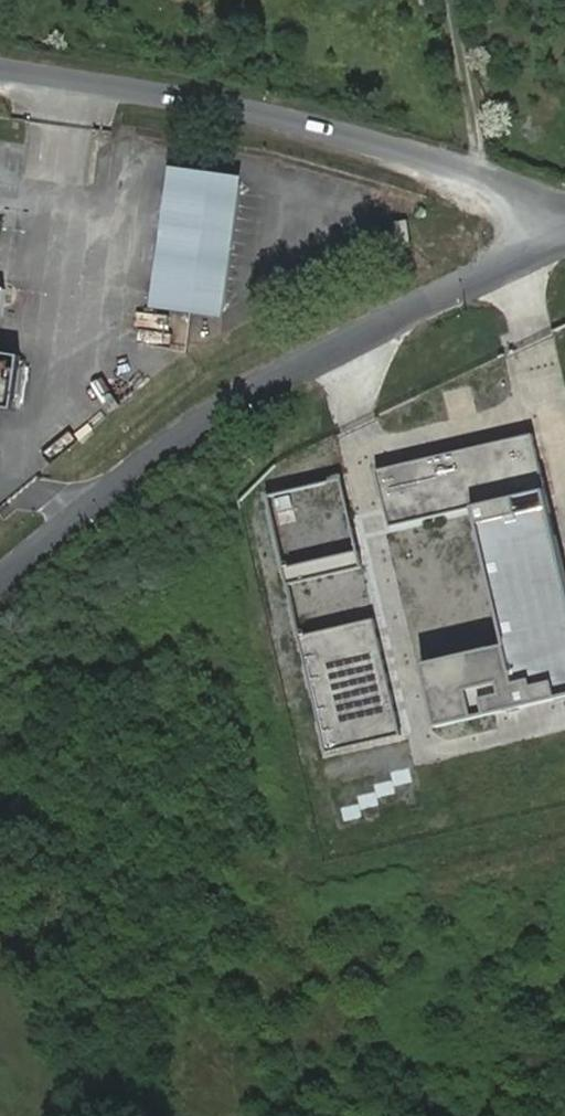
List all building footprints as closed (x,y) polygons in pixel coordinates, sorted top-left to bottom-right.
[(171,179),(153,301),(223,311),(241,189),(171,179)] [(415,256),(413,233),(399,233),(401,256),(415,256)] [(374,469),(388,529),(472,509),(504,647),(420,666),(434,727),(564,697),(564,575),(532,433),(374,469)] [(341,476),(264,494),(285,586),(363,568),(341,476)] [(411,601),(426,593),(416,574),(401,582),(411,601)] [(373,619),(298,637),(326,752),(401,735),(373,619)] [(530,780),(564,773),(564,732),(523,739),(530,780)]
